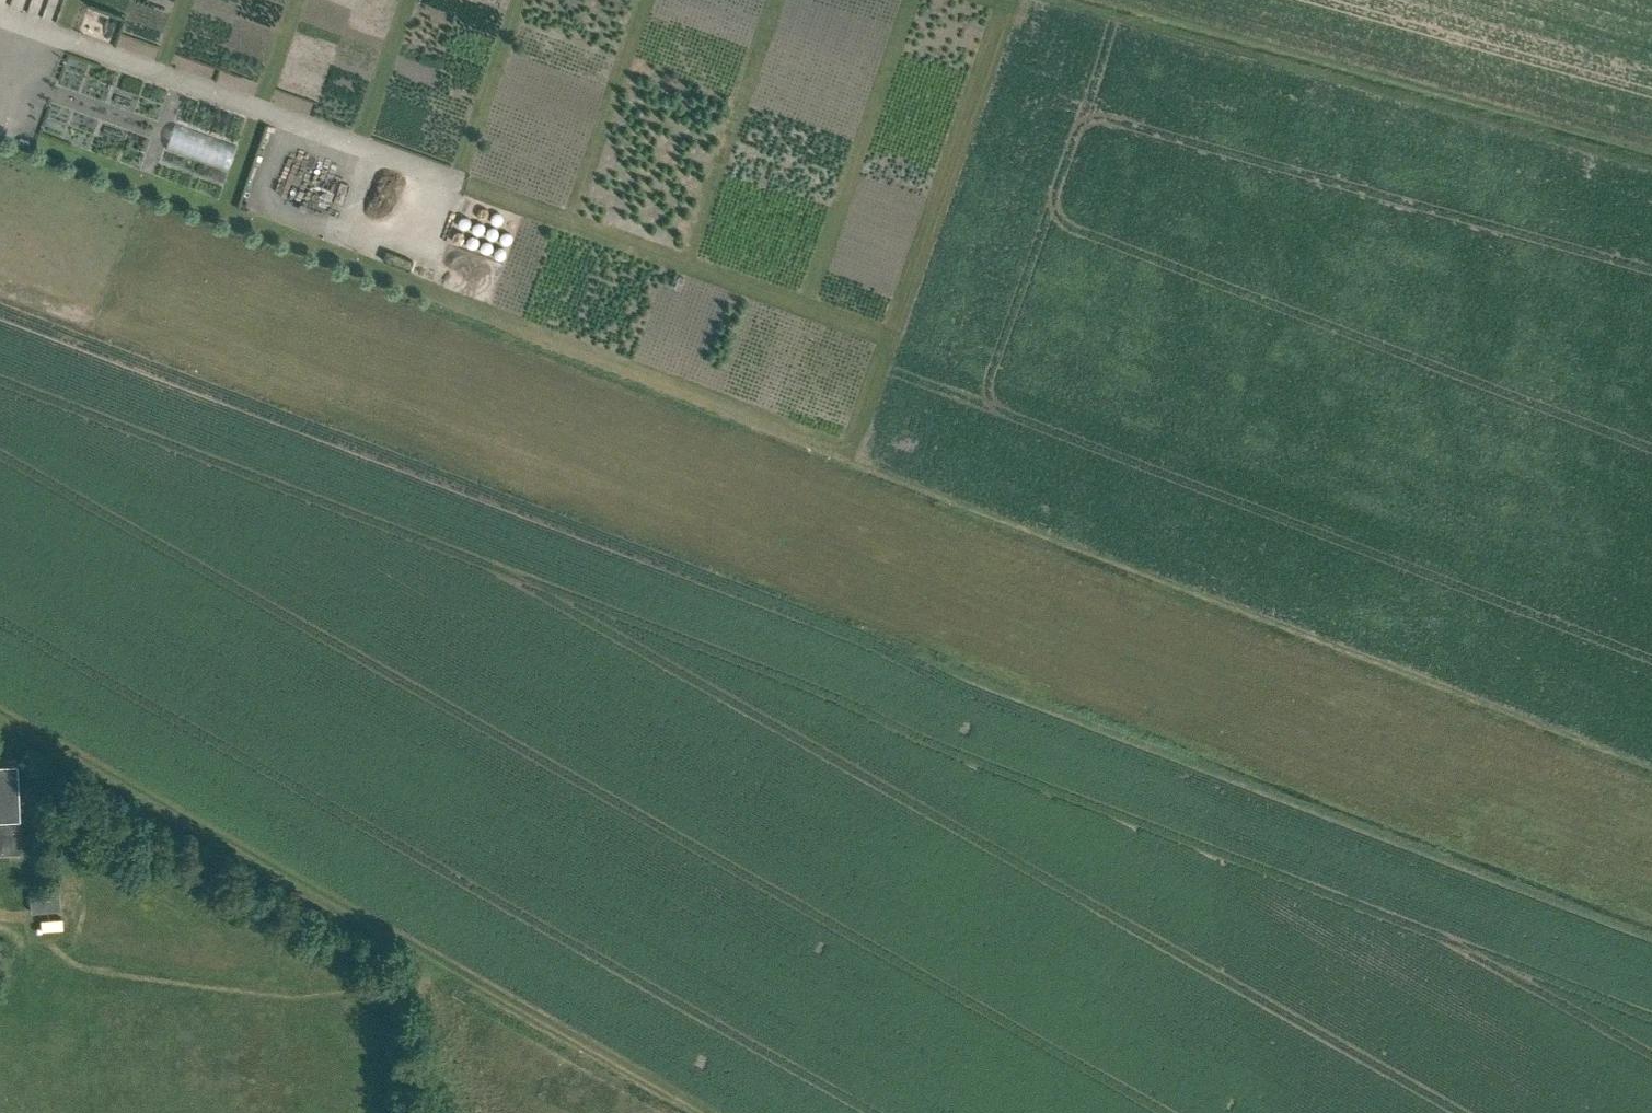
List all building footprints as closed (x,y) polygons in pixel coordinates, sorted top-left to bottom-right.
[(22,833),(17,757),(0,758),(0,834),(22,833)]
